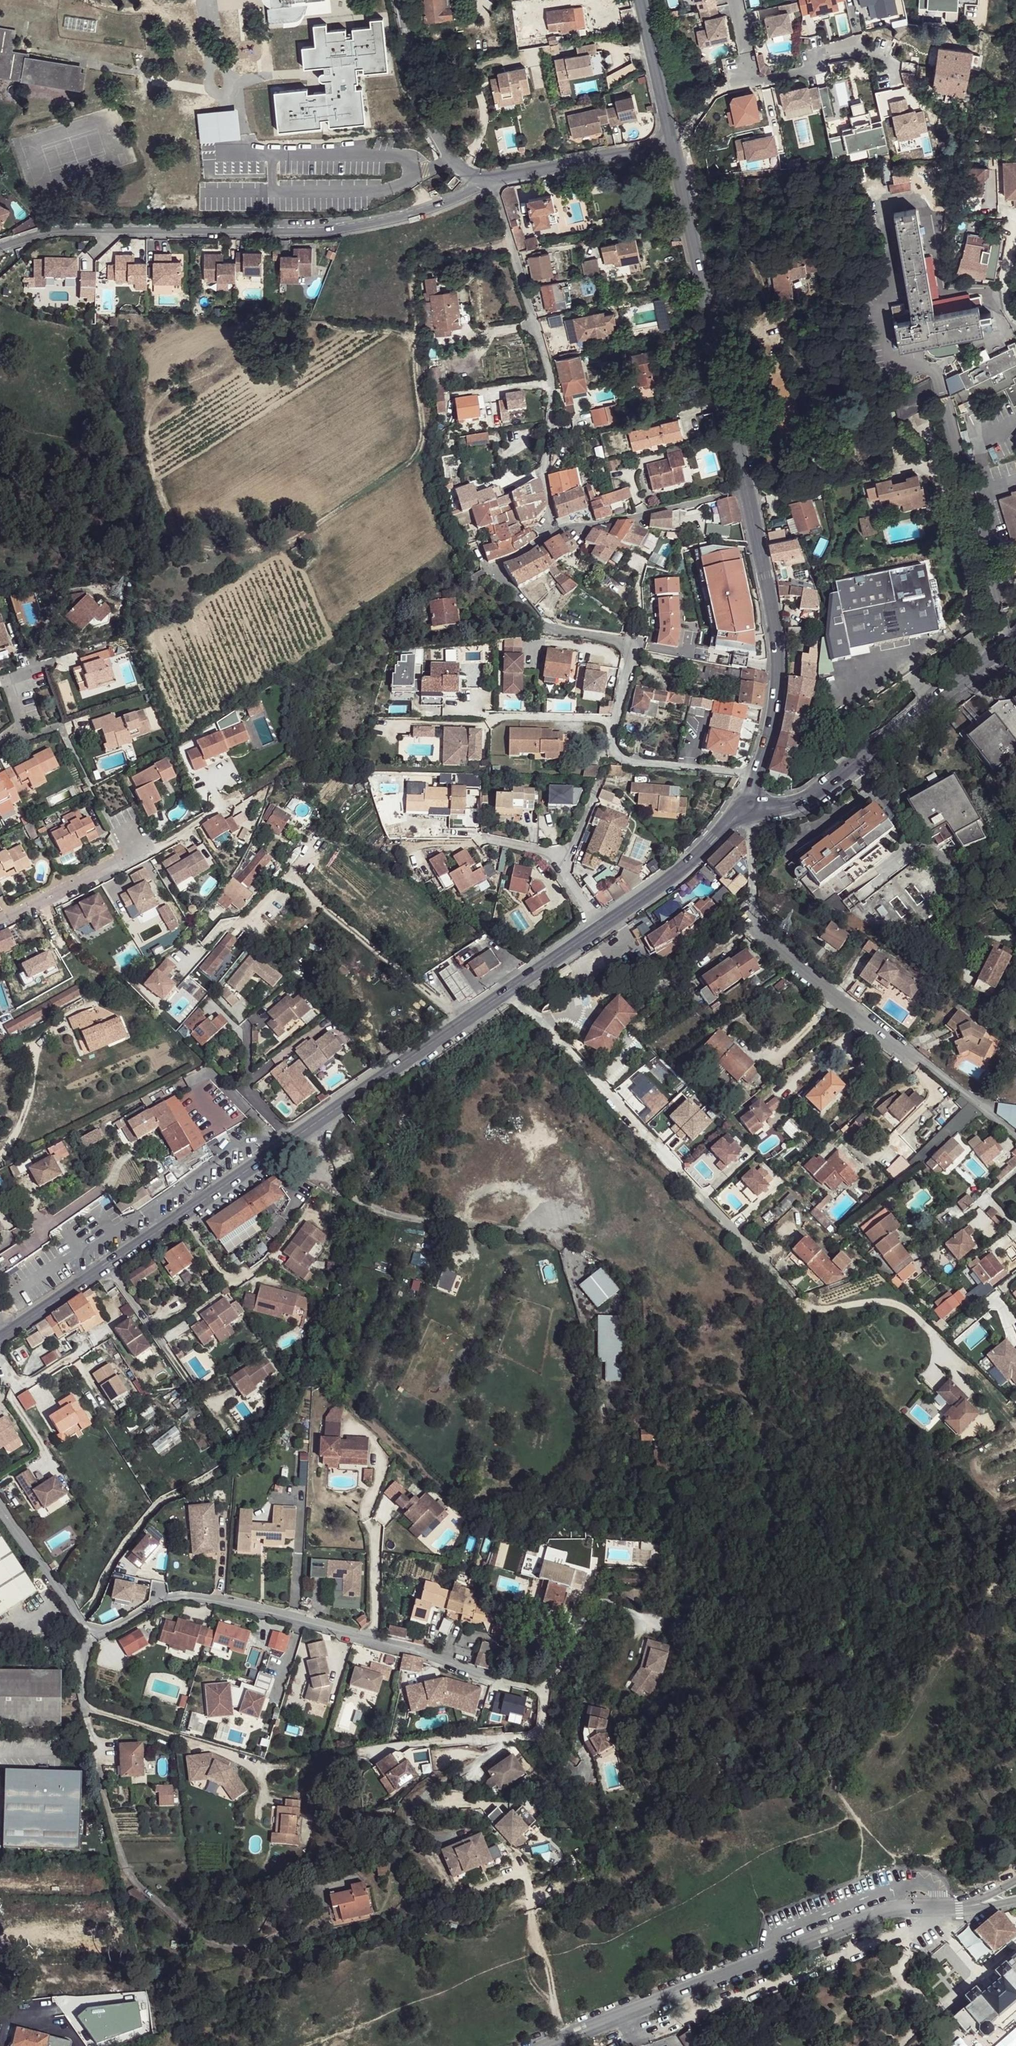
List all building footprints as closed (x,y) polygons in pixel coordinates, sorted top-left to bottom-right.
[(442,0),(422,0),(425,22),(450,19),(449,9),(443,9),(442,0)] [(443,9),(449,9),(451,8),(449,0),(442,0),(443,9)] [(695,5),(698,5),(699,13),(700,13),(717,9),(718,9),(716,0),(694,0),(695,5)] [(845,1),(845,0),(799,0),(800,4),(802,13),(802,16),(811,14),(812,16),(821,14),(823,23),(830,21),(828,13),(838,11),(837,3),(845,1)] [(859,0),(853,0),(855,8),(862,13),(861,7),(859,0)] [(894,0),(859,0),(861,7),(875,4),(878,19),(897,15),(894,0)] [(922,2),(930,3),(930,10),(949,11),(948,23),(960,23),(962,0),(922,0),(922,2)] [(800,4),(779,8),(781,16),(766,20),(769,38),(793,33),(789,16),(802,13),(800,4)] [(367,7),(336,11),(345,90),(357,89),(358,96),(376,94),(367,7)] [(575,30),(572,8),(547,11),(549,29),(558,29),(558,32),(566,31),(567,37),(578,35),(578,29),(575,30)] [(717,9),(700,13),(703,23),(707,22),(709,32),(698,34),(701,50),(712,48),(710,40),(728,36),(726,25),(724,18),(719,19),(717,9)] [(84,72),(80,71),(80,65),(27,58),(27,54),(10,52),(14,30),(0,28),(0,50),(0,53),(0,77),(82,89),(84,72)] [(547,38),(549,45),(555,44),(562,43),(560,35),(547,38)] [(728,36),(710,40),(712,48),(729,44),(728,36)] [(579,52),(556,57),(563,91),(567,91),(564,77),(570,76),(607,69),(603,48),(598,49),(596,40),(578,44),(579,52)] [(925,57),(936,59),(937,49),(935,49),(925,48),(925,57)] [(935,67),(968,74),(971,53),(950,51),(939,49),(938,49),(937,49),(936,59),(935,67)] [(699,57),(704,65),(709,62),(703,54),(699,57)] [(496,96),(524,91),(532,90),(527,65),(500,70),(501,75),(502,80),(494,82),(496,96)] [(968,74),(935,67),(932,90),(963,96),(968,74)] [(348,128),(348,111),(338,111),(338,105),(274,107),(273,95),(284,94),(284,73),(261,74),(262,94),(245,95),(245,99),(162,102),(163,124),(273,120),(273,130),(348,128)] [(570,76),(564,77),(567,91),(573,90),(570,76)] [(455,84),(451,85),(450,85),(450,88),(451,90),(454,91),(457,90),(464,89),(463,81),(455,82),(455,84)] [(817,86),(818,89),(822,108),(824,117),(832,115),(826,85),(817,86)] [(807,89),(780,94),(784,110),(810,105),(811,111),(822,108),(818,89),(808,91),(807,89)] [(526,98),(524,91),(496,96),(498,104),(503,103),(504,109),(513,107),(512,101),(526,98)] [(607,107),(609,120),(610,124),(619,122),(618,118),(625,116),(634,114),(630,96),(613,100),(615,106),(607,107)] [(854,115),(863,113),(861,103),(851,106),(854,115)] [(566,115),(571,137),(600,130),(598,122),(609,120),(607,107),(604,108),(603,104),(596,106),(596,108),(566,115)] [(887,152),(880,120),(870,123),(868,112),(863,113),(854,115),(850,116),(852,126),(841,129),(843,134),(828,138),(831,154),(866,147),(868,156),(887,152)] [(787,162),(789,170),(799,168),(797,160),(787,162)] [(1000,162),(1003,197),(1015,196),(1015,161),(1000,162)] [(986,168),(963,166),(961,193),(980,194),(981,176),(985,176),(986,168)] [(452,186),(459,179),(455,175),(447,182),(452,186)] [(910,182),(889,186),(891,194),(912,190),(910,182)] [(512,185),(507,186),(504,189),(502,192),(502,196),(504,202),(512,200),(516,198),(512,185)] [(534,224),(535,227),(550,224),(547,209),(553,208),(551,195),(529,200),(533,218),(529,218),(531,224),(534,224)] [(504,202),(509,222),(515,220),(518,219),(512,200),(504,202)] [(0,203),(0,229),(11,209),(0,203)] [(547,209),(550,224),(557,222),(553,208),(547,209)] [(911,318),(933,314),(931,302),(929,289),(937,287),(932,256),(924,258),(916,209),(893,213),(911,318)] [(14,233),(39,224),(33,217),(12,229),(14,233)] [(512,232),(519,230),(515,220),(509,222),(512,232)] [(518,252),(527,250),(524,240),(521,229),(519,230),(512,232),(518,252)] [(1003,238),(964,229),(960,245),(958,245),(957,248),(959,249),(954,270),(994,280),(1003,238)] [(536,237),(524,240),(527,250),(539,248),(536,237)] [(601,246),(605,264),(614,262),(619,261),(619,266),(640,262),(636,239),(601,246)] [(311,247),(298,247),(298,256),(293,255),(280,255),(280,274),(298,274),(311,274),(311,247)] [(335,252),(328,249),(325,256),(333,259),(335,252)] [(777,296),(794,293),(791,280),(790,280),(790,273),(805,271),(805,268),(818,266),(816,249),(796,252),(796,251),(771,255),(772,265),(775,286),(777,296)] [(262,252),(235,252),(235,261),(235,269),(243,269),(243,272),(261,273),(262,252)] [(168,261),(168,253),(154,253),(154,290),(171,290),(171,281),(180,282),(180,261),(171,261),(168,261)] [(217,261),(217,253),(205,253),(205,280),(235,280),(235,269),(235,261),(223,261),(217,261)] [(548,276),(553,276),(549,253),(533,256),(533,254),(530,255),(530,257),(529,257),(533,279),(541,278),(541,282),(545,281),(545,277),(548,276)] [(129,254),(116,254),(116,263),(110,263),(110,279),(116,279),(116,280),(136,280),(146,280),(147,262),(134,262),(129,262),(129,254)] [(597,259),(582,262),(584,277),(600,274),(600,273),(597,259)] [(75,260),(34,260),(34,277),(25,277),(25,281),(29,281),(30,287),(44,287),(45,277),(55,277),(55,279),(64,279),(64,277),(75,277),(75,260)] [(772,265),(766,266),(769,287),(775,286),(772,265)] [(80,273),(80,288),(94,288),(95,273),(80,273)] [(672,276),(673,286),(689,282),(688,273),(672,276)] [(298,274),(280,274),(280,282),(298,282),(298,274)] [(433,278),(425,280),(427,293),(427,296),(430,295),(435,294),(435,291),(433,278)] [(558,282),(551,284),(554,301),(565,299),(562,286),(559,286),(558,282)] [(541,286),(547,312),(556,310),(554,301),(551,284),(541,286)] [(694,301),(692,291),(687,293),(678,295),(680,304),(694,301)] [(435,294),(430,295),(435,328),(435,334),(449,332),(449,328),(460,326),(455,292),(440,293),(435,294)] [(427,329),(435,328),(430,295),(427,296),(427,293),(425,293),(426,298),(429,297),(429,301),(423,302),(427,329)] [(931,302),(933,314),(977,307),(981,306),(979,297),(969,299),(968,295),(931,302)] [(903,303),(890,305),(891,309),(893,321),(906,319),(903,303)] [(893,321),(898,349),(926,344),(957,338),(982,334),(977,307),(933,314),(911,318),(906,319),(893,321)] [(603,311),(565,319),(568,329),(576,327),(578,339),(608,332),(608,331),(611,330),(613,330),(614,328),(614,327),(613,322),(615,321),(613,312),(604,314),(603,311)] [(570,340),(578,339),(576,327),(568,329),(570,340)] [(957,338),(926,344),(927,349),(930,354),(934,356),(939,357),(954,354),(955,354),(961,351),(957,342),(957,338)] [(957,416),(967,411),(963,404),(972,400),(974,405),(1015,384),(1013,379),(1015,378),(1015,344),(1015,342),(1007,345),(1009,349),(970,368),(961,351),(955,354),(963,371),(947,380),(957,416)] [(632,364),(655,359),(653,350),(630,355),(632,364)] [(686,352),(675,354),(679,371),(690,368),(686,352)] [(584,375),(579,355),(567,358),(560,359),(557,360),(561,380),(566,403),(572,402),(571,393),(587,389),(584,375)] [(632,364),(637,386),(645,385),(650,384),(651,387),(669,382),(666,368),(657,370),(655,359),(632,364)] [(931,379),(892,399),(897,420),(937,401),(931,379)] [(434,386),(437,413),(444,412),(441,394),(446,393),(445,385),(434,386)] [(499,405),(501,420),(509,419),(507,409),(525,406),(523,392),(505,395),(506,404),(499,405)] [(455,401),(458,421),(462,420),(479,418),(477,406),(481,405),(480,397),(455,401)] [(477,406),(479,418),(485,417),(482,397),(480,397),(481,405),(477,406)] [(592,407),(596,422),(610,418),(610,417),(620,414),(617,400),(592,407)] [(634,447),(651,443),(651,442),(663,439),(664,440),(665,440),(670,439),(682,436),(678,418),(664,421),(659,422),(660,424),(647,427),(646,426),(645,426),(628,430),(632,448),(634,447)] [(658,418),(644,421),(645,426),(646,426),(647,427),(660,424),(659,422),(658,418)] [(487,443),(486,434),(467,436),(468,446),(487,443)] [(651,443),(634,447),(635,452),(666,445),(665,440),(664,440),(663,439),(651,442),(651,443)] [(664,450),(665,456),(680,452),(678,446),(664,450)] [(666,460),(645,466),(651,491),(661,488),(684,483),(680,468),(684,467),(680,452),(665,456),(666,460)] [(606,463),(609,471),(615,469),(614,465),(613,460),(606,463)] [(549,476),(552,500),(562,496),(580,489),(577,474),(572,476),(568,477),(567,472),(549,476)] [(888,497),(891,508),(902,505),(912,502),(913,509),(926,505),(922,487),(921,488),(917,474),(906,477),(907,479),(892,482),(891,478),(876,482),(876,486),(866,488),(869,501),(888,497)] [(513,505),(542,495),(540,487),(538,479),(532,482),(511,496),(513,504),(513,505)] [(457,502),(475,496),(472,488),(471,489),(470,486),(454,492),(457,502)] [(502,499),(499,488),(496,489),(490,491),(494,502),(502,499)] [(589,501),(595,521),(610,518),(606,506),(630,498),(627,488),(589,501)] [(562,496),(569,522),(588,516),(580,489),(562,496)] [(795,518),(799,530),(819,524),(810,497),(807,489),(787,495),(790,503),(795,518)] [(494,503),(494,502),(490,491),(483,493),(475,496),(457,502),(459,511),(460,513),(471,510),(494,503)] [(546,509),(542,495),(513,505),(515,511),(518,522),(518,523),(524,528),(527,528),(536,525),(536,521),(546,509)] [(513,504),(511,496),(502,499),(494,502),(494,503),(496,510),(513,504)] [(569,522),(562,496),(552,500),(558,522),(556,523),(557,526),(569,522)] [(1000,501),(1014,545),(1015,544),(1015,496),(1013,497),(1000,501)] [(734,497),(717,501),(723,526),(740,523),(734,497)] [(912,502),(902,505),(903,510),(913,509),(912,502)] [(484,528),(492,525),(489,513),(496,510),(494,503),(471,510),(473,515),(477,530),(484,528)] [(473,515),(471,510),(460,513),(451,517),(456,523),(473,515)] [(679,510),(671,512),(671,519),(679,517),(679,510)] [(515,511),(503,515),(506,525),(506,526),(518,522),(515,511)] [(671,512),(650,517),(649,528),(671,531),(671,519),(671,512)] [(871,514),(864,516),(866,527),(870,526),(872,534),(876,533),(871,514)] [(864,516),(859,517),(863,536),(872,534),(870,526),(866,527),(864,516)] [(679,518),(679,517),(671,519),(671,531),(680,531),(679,518)] [(795,518),(789,520),(793,532),(799,530),(795,518)] [(620,542),(621,542),(632,525),(626,523),(618,523),(617,525),(595,528),(593,532),(620,542)] [(484,554),(488,563),(513,554),(515,553),(507,529),(506,526),(506,525),(498,527),(499,534),(501,544),(496,545),(492,546),(483,548),(484,554)] [(484,528),(487,538),(490,537),(494,536),(495,535),(492,525),(484,528)] [(507,529),(515,553),(533,541),(527,531),(521,534),(516,525),(507,529)] [(632,525),(621,542),(634,547),(638,548),(647,534),(648,532),(632,525)] [(729,527),(723,527),(707,525),(706,535),(728,537),(729,527)] [(770,531),(772,542),(788,539),(786,529),(770,531)] [(664,532),(655,531),(653,538),(655,540),(660,543),(664,532)] [(620,542),(593,532),(584,544),(596,549),(590,558),(605,566),(617,547),(620,542)] [(638,548),(648,550),(655,540),(653,538),(647,534),(638,548)] [(547,547),(537,553),(545,568),(549,566),(555,563),(575,552),(566,537),(547,547)] [(769,542),(773,558),(787,555),(801,553),(795,537),(788,539),(772,542),(769,542)] [(621,542),(620,542),(617,547),(629,555),(634,547),(621,542)] [(290,553),(298,548),(296,543),(287,548),(290,553)] [(545,544),(535,550),(537,553),(547,547),(545,544)] [(715,547),(702,549),(704,559),(706,570),(708,583),(709,588),(711,600),(713,607),(717,628),(718,634),(717,640),(715,649),(734,653),(749,656),(755,657),(752,613),(752,611),(746,612),(745,606),(750,605),(748,591),(743,592),(742,587),(747,586),(745,572),(739,573),(738,568),(744,567),(742,559),(738,560),(736,550),(715,547)] [(655,548),(649,561),(663,568),(670,555),(655,548)] [(537,553),(535,550),(527,556),(515,563),(503,566),(511,582),(517,590),(548,572),(545,568),(537,553)] [(788,561),(803,558),(801,553),(787,555),(788,561)] [(925,561),(835,582),(838,592),(831,594),(828,636),(834,660),(853,656),(851,649),(940,627),(925,561)] [(549,566),(545,568),(548,572),(557,584),(566,595),(571,591),(575,588),(576,586),(568,580),(556,571),(549,566)] [(559,567),(556,571),(568,580),(570,577),(566,574),(567,573),(559,567)] [(683,582),(662,580),(661,596),(682,597),(683,582)] [(791,587),(815,593),(814,588),(812,581),(809,581),(809,584),(793,580),(791,587)] [(566,595),(557,584),(556,585),(564,596),(566,595)] [(784,586),(779,585),(780,597),(788,596),(801,598),(800,610),(818,611),(817,604),(815,593),(791,587),(784,586)] [(457,590),(442,592),(442,596),(443,601),(455,599),(458,598),(457,590)] [(82,593),(70,595),(72,598),(77,602),(73,606),(67,613),(75,622),(71,625),(69,629),(75,636),(87,625),(90,629),(107,624),(108,609),(98,600),(94,605),(82,593)] [(435,602),(430,602),(430,607),(430,611),(432,625),(443,623),(443,628),(458,626),(456,608),(455,604),(455,599),(443,601),(435,602)] [(680,601),(663,600),(662,614),(662,617),(661,630),(660,631),(658,644),(675,647),(677,632),(680,601)] [(717,628),(713,607),(707,608),(711,629),(717,628)] [(67,613),(63,617),(71,625),(75,622),(67,613)] [(620,633),(628,635),(630,629),(629,628),(630,626),(626,625),(625,627),(623,626),(619,633),(620,633)] [(503,639),(504,648),(522,647),(521,638),(503,639)] [(82,666),(72,669),(77,684),(84,682),(86,689),(113,681),(109,668),(104,669),(102,660),(106,659),(109,658),(107,650),(80,659),(82,666)] [(806,665),(815,666),(815,659),(816,651),(809,650),(808,658),(802,657),(801,664),(806,665)] [(555,679),(566,681),(569,666),(572,667),(574,655),(551,652),(547,652),(543,677),(555,679)] [(749,656),(734,653),(731,666),(746,669),(749,656)] [(520,656),(504,655),(503,682),(510,682),(510,689),(521,689),(522,674),(520,674),(520,656)] [(412,694),(412,681),(412,678),(406,675),(406,669),(412,666),(412,657),(394,656),(394,666),(392,666),(392,675),(390,675),(390,694),(412,694)] [(724,680),(741,682),(742,672),(699,664),(698,672),(696,683),(702,684),(702,683),(709,684),(710,679),(723,682),(724,680)] [(804,681),(813,683),(815,666),(806,665),(804,681)] [(458,689),(459,667),(430,667),(430,682),(420,681),(420,694),(440,695),(440,700),(460,700),(460,689),(458,689)] [(741,683),(764,687),(765,680),(765,674),(743,670),(742,672),(741,682),(741,683)] [(585,671),(581,691),(603,695),(606,675),(597,673),(585,671)] [(644,676),(634,674),(631,686),(636,687),(642,688),(644,676)] [(554,685),(555,679),(543,677),(542,683),(554,685)] [(787,695),(809,701),(813,683),(804,681),(800,680),(788,678),(787,695)] [(77,684),(79,691),(86,689),(84,682),(77,684)] [(510,682),(503,682),(502,694),(521,695),(521,689),(510,689),(510,682)] [(744,707),(761,710),(762,703),(763,698),(764,687),(741,683),(738,706),(744,707)] [(628,714),(645,716),(646,712),(647,712),(649,701),(653,702),(659,702),(665,703),(666,702),(688,706),(690,697),(682,696),(668,693),(636,687),(632,709),(628,709),(628,714)] [(784,714),(802,719),(809,701),(787,695),(784,714)] [(690,697),(688,706),(709,710),(711,701),(690,697)] [(646,712),(645,716),(657,718),(659,702),(653,702),(649,701),(647,712),(646,712)] [(1015,754),(1015,704),(1013,701),(999,703),(989,711),(960,734),(965,740),(966,739),(995,771),(1015,754)] [(738,706),(714,702),(711,714),(712,714),(718,716),(741,721),(744,707),(738,706)] [(112,714),(90,722),(94,731),(100,729),(105,727),(108,734),(103,735),(106,744),(115,741),(116,744),(130,739),(129,736),(148,728),(142,711),(122,718),(123,721),(115,723),(114,721),(112,714)] [(741,721),(718,716),(712,714),(707,734),(704,734),(701,750),(704,750),(702,757),(732,763),(734,758),(736,745),(741,721)] [(798,740),(802,719),(784,714),(781,733),(798,740)] [(755,731),(756,725),(747,723),(746,729),(755,731)] [(227,751),(226,749),(249,739),(242,724),(197,742),(199,747),(187,752),(194,770),(206,765),(204,761),(227,751)] [(437,727),(415,726),(415,736),(437,737),(437,727)] [(129,736),(130,739),(150,731),(148,728),(129,736)] [(467,734),(467,731),(467,728),(446,728),(445,765),(461,765),(462,760),(448,759),(450,734),(467,734)] [(551,730),(508,729),(507,755),(517,755),(517,752),(543,754),(542,758),(557,759),(558,742),(561,742),(561,733),(550,733),(551,730)] [(450,734),(448,759),(462,760),(462,756),(471,757),(471,760),(482,761),(483,731),(467,731),(467,734),(450,734)] [(777,749),(793,755),(798,740),(781,733),(777,749)] [(102,745),(106,754),(118,750),(118,748),(131,742),(130,739),(116,744),(115,741),(106,744),(102,745)] [(252,747),(249,739),(226,749),(227,751),(229,756),(233,757),(236,757),(240,757),(243,756),(246,754),(249,752),(252,747)] [(567,762),(567,743),(561,742),(558,742),(557,759),(557,761),(567,762)] [(13,771),(12,768),(4,772),(7,777),(10,784),(18,780),(20,785),(27,781),(30,787),(44,780),(41,775),(57,767),(48,749),(31,758),(32,761),(13,771)] [(770,772),(786,777),(793,755),(777,749),(771,767),(770,772)] [(31,758),(12,768),(13,771),(32,761),(31,758)] [(165,760),(131,778),(137,789),(134,791),(147,817),(156,812),(152,804),(160,800),(151,783),(159,779),(161,783),(174,778),(165,760)] [(620,777),(620,767),(610,765),(607,776),(620,777)] [(581,779),(594,780),(595,768),(581,768),(581,779)] [(10,805),(19,801),(16,796),(10,784),(7,777),(4,772),(0,774),(0,805),(8,801),(10,805)] [(786,777),(770,772),(768,779),(783,784),(786,777)] [(954,776),(908,804),(929,842),(936,838),(939,845),(955,837),(963,850),(986,839),(977,823),(980,821),(954,776)] [(24,792),(20,785),(18,780),(10,784),(16,796),(24,792)] [(426,783),(407,782),(406,810),(424,811),(425,807),(434,807),(437,807),(437,813),(450,814),(450,813),(451,789),(426,788),(426,783)] [(657,814),(684,816),(686,800),(677,799),(677,800),(668,800),(669,788),(630,784),(629,795),(637,795),(637,806),(651,807),(657,808),(657,811),(657,814)] [(451,787),(451,789),(450,813),(465,813),(466,790),(466,788),(451,787)] [(548,806),(573,807),(573,788),(549,787),(548,806)] [(511,811),(511,810),(521,810),(521,811),(532,811),(532,792),(521,792),(522,788),(503,788),(502,796),(495,796),(494,811),(511,811)] [(677,800),(677,799),(679,789),(669,788),(668,800),(677,800)] [(0,805),(0,814),(12,808),(10,805),(8,801),(0,805)] [(261,818),(268,822),(275,809),(268,805),(261,818)] [(811,880),(818,888),(842,869),(883,835),(890,829),(874,808),(862,818),(859,817),(844,828),(846,831),(829,844),(828,843),(812,855),(813,857),(801,867),(809,877),(811,880)] [(289,817),(275,809),(268,822),(267,823),(271,826),(270,828),(272,829),(271,832),(278,836),(289,817)] [(77,810),(62,817),(64,821),(68,819),(69,822),(81,816),(77,810)] [(594,831),(580,866),(595,871),(599,860),(612,866),(622,840),(617,839),(620,831),(624,832),(628,823),(603,813),(602,816),(595,813),(589,828),(594,831)] [(218,815),(202,826),(212,842),(228,831),(231,835),(237,830),(229,818),(223,822),(218,815)] [(20,819),(24,826),(30,822),(27,816),(20,819)] [(61,828),(51,833),(60,851),(79,841),(77,837),(84,834),(86,837),(96,832),(88,817),(83,820),(81,816),(69,822),(68,819),(64,821),(65,822),(68,828),(63,831),(61,828)] [(324,820),(317,830),(324,836),(331,825),(324,820)] [(1008,820),(1005,824),(1003,823),(1001,826),(1015,835),(1015,824),(1008,820)] [(65,822),(60,825),(61,828),(63,831),(68,828),(65,822)] [(846,831),(844,828),(842,825),(825,839),(828,843),(829,844),(846,831)] [(31,826),(25,829),(31,840),(37,837),(31,826)] [(312,826),(307,832),(312,836),(317,830),(312,826)] [(727,844),(742,859),(747,864),(746,855),(742,828),(727,844)] [(246,831),(243,829),(237,839),(242,841),(246,831)] [(891,842),(897,838),(890,829),(883,835),(887,838),(891,842)] [(88,842),(98,837),(96,832),(86,837),(88,842)] [(62,855),(81,846),(79,841),(60,851),(62,855)] [(732,869),(742,859),(727,844),(717,854),(732,869)] [(22,853),(19,846),(12,850),(15,856),(22,853)] [(177,855),(162,864),(176,887),(192,877),(193,879),(210,869),(196,846),(187,851),(190,855),(192,857),(182,863),(181,861),(177,855)] [(232,878),(234,881),(249,866),(257,856),(249,849),(245,860),(241,869),(232,878)] [(5,874),(3,872),(12,868),(15,873),(22,869),(21,866),(28,863),(22,853),(15,856),(12,850),(5,854),(4,851),(0,853),(0,877),(5,874)] [(271,859),(262,851),(257,856),(249,866),(258,874),(262,869),(271,859)] [(459,895),(476,885),(468,870),(473,867),(470,861),(464,851),(452,858),(459,870),(448,877),(447,874),(438,879),(445,891),(454,886),(459,895)] [(725,876),(732,869),(717,854),(708,862),(723,877),(723,878),(725,876)] [(438,879),(447,874),(442,866),(446,864),(441,855),(428,863),(438,879)] [(861,904),(848,913),(896,942),(952,894),(920,857),(861,904)] [(623,870),(620,877),(631,891),(641,884),(637,875),(641,866),(621,858),(617,868),(623,870)] [(742,859),(732,869),(740,875),(747,882),(748,881),(747,864),(742,859)] [(468,870),(476,885),(483,880),(477,871),(471,860),(470,861),(473,867),(468,870)] [(490,864),(477,871),(483,880),(491,876),(489,873),(493,870),(490,864)] [(258,874),(249,866),(234,881),(244,889),(258,874)] [(15,873),(12,868),(3,872),(5,874),(0,877),(0,881),(15,873)] [(515,868),(509,892),(526,896),(528,895),(531,900),(527,902),(534,912),(547,903),(542,893),(544,892),(540,885),(538,884),(533,882),(530,882),(532,872),(515,868)] [(120,896),(127,908),(134,905),(135,908),(140,916),(158,906),(146,884),(151,880),(145,869),(131,876),(136,888),(120,896)] [(811,880),(809,877),(806,880),(809,883),(806,886),(811,893),(819,901),(827,907),(837,911),(848,913),(861,904),(855,895),(844,903),(839,896),(854,884),(844,871),(842,869),(818,888),(811,880)] [(734,895),(747,882),(740,875),(732,883),(727,888),(734,895)] [(723,877),(720,881),(727,888),(732,883),(725,876),(723,878),(723,877)] [(601,907),(612,900),(611,899),(612,898),(615,902),(631,891),(620,877),(594,896),(601,907)] [(234,881),(232,878),(222,890),(233,900),(231,903),(239,910),(252,896),(244,889),(234,881)] [(98,895),(64,913),(72,928),(91,918),(98,930),(113,922),(98,895)] [(700,900),(691,907),(697,915),(700,912),(703,915),(713,905),(708,899),(703,903),(700,900)] [(534,912),(527,902),(524,904),(531,914),(534,912)] [(158,910),(166,925),(175,920),(167,906),(158,910)] [(646,938),(653,950),(692,924),(700,919),(697,915),(691,907),(646,938)] [(653,930),(647,916),(634,921),(640,935),(653,930)] [(98,930),(91,918),(72,928),(74,931),(90,923),(95,932),(98,930)] [(19,927),(23,924),(21,921),(14,925),(16,929),(19,928),(19,927)] [(831,921),(820,937),(827,941),(828,939),(840,947),(849,934),(831,921)] [(692,924),(653,950),(656,958),(667,953),(676,949),(684,943),(689,937),(696,930),(692,924)] [(14,946),(8,934),(7,930),(0,933),(0,953),(14,946)] [(209,978),(225,958),(223,956),(225,953),(227,955),(230,952),(227,950),(236,940),(228,933),(199,969),(209,978)] [(828,939),(827,941),(838,950),(840,947),(828,939)] [(0,953),(0,957),(16,950),(14,946),(0,953)] [(503,962),(493,947),(463,968),(466,972),(471,968),(478,979),(503,962)] [(1004,947),(1001,953),(1009,957),(1012,951),(1004,947)] [(741,977),(742,979),(747,976),(758,968),(745,950),(734,958),(730,961),(741,977)] [(978,980),(974,987),(991,996),(995,988),(1010,957),(1009,957),(1001,953),(994,950),(991,955),(986,963),(978,980)] [(876,952),(859,976),(872,985),(875,980),(886,988),(890,983),(891,980),(899,986),(897,988),(911,997),(920,984),(876,952)] [(252,953),(228,984),(239,993),(251,979),(249,978),(254,971),(275,987),(283,977),(252,953)] [(983,962),(986,963),(991,955),(988,953),(983,962)] [(707,986),(714,995),(741,977),(730,961),(730,960),(703,978),(707,986)] [(932,971),(942,977),(947,967),(937,962),(932,971)] [(451,965),(437,975),(455,1001),(458,1005),(471,995),(468,991),(451,965)] [(567,965),(555,974),(559,979),(571,971),(567,965)] [(251,979),(239,993),(244,998),(256,983),(251,979)] [(774,988),(779,993),(788,985),(783,981),(774,988)] [(76,986),(14,1021),(19,1029),(81,994),(76,986)] [(714,995),(707,986),(698,992),(707,1005),(716,999),(714,995)] [(227,988),(220,994),(233,1007),(239,1001),(227,988)] [(272,1021),(266,1026),(278,1039),(284,1034),(280,1030),(292,1020),(295,1017),(297,1019),(298,1020),(310,1010),(298,997),(292,1002),(287,996),(267,1014),(272,1021)] [(596,1028),(586,1044),(608,1058),(618,1042),(628,1032),(642,1021),(626,1001),(611,1012),(596,1028)] [(976,1015),(985,1021),(990,1011),(981,1006),(976,1015)] [(178,1032),(185,1040),(191,1035),(207,1020),(203,1016),(205,1015),(199,1009),(178,1032)] [(126,1038),(118,1018),(94,1028),(86,1011),(67,1019),(72,1031),(78,1028),(87,1049),(106,1041),(108,1045),(126,1038)] [(958,1011),(947,1024),(955,1031),(959,1029),(963,1038),(959,1040),(954,1043),(960,1054),(970,1050),(973,1048),(979,1051),(980,1050),(987,1054),(992,1043),(983,1038),(986,1033),(969,1024),(971,1021),(958,1011)] [(191,1035),(202,1047),(226,1025),(219,1016),(214,1020),(211,1017),(207,1020),(191,1035)] [(19,1029),(14,1021),(4,1027),(8,1034),(19,1029)] [(706,1063),(707,1062),(713,1057),(726,1070),(738,1081),(742,1078),(753,1066),(754,1064),(719,1030),(696,1054),(706,1063)] [(312,1040),(295,1053),(308,1070),(324,1057),(327,1061),(342,1050),(340,1047),(334,1039),(330,1033),(315,1045),(312,1040)] [(337,1037),(334,1039),(340,1047),(343,1045),(337,1037)] [(106,1041),(87,1049),(89,1053),(108,1045),(106,1041)] [(970,1050),(984,1058),(987,1054),(980,1050),(979,1051),(973,1048),(970,1050)] [(324,1057),(308,1070),(311,1074),(313,1077),(330,1064),(327,1061),(324,1057)] [(713,1057),(707,1062),(721,1076),(726,1070),(713,1057)] [(1000,1070),(1005,1074),(1015,1064),(1012,1061),(1011,1063),(1008,1061),(1000,1070)] [(283,1063),(271,1072),(276,1079),(278,1077),(285,1087),(283,1088),(297,1106),(314,1093),(293,1065),(288,1069),(283,1063)] [(742,1078),(748,1084),(759,1072),(753,1066),(742,1078)] [(829,1072),(806,1096),(812,1102),(810,1104),(819,1113),(844,1087),(829,1072)] [(626,1086),(650,1109),(663,1097),(640,1073),(626,1086)] [(278,1077),(276,1079),(283,1088),(285,1087),(278,1077)] [(176,1098),(207,1144),(244,1119),(208,1082),(176,1098)] [(325,1092),(317,1098),(322,1105),(330,1099),(325,1092)] [(961,1108),(904,1161),(913,1170),(918,1166),(923,1162),(975,1113),(960,1095),(954,1100),(961,1108)] [(913,1095),(905,1101),(912,1109),(913,1111),(921,1105),(913,1095)] [(891,1097),(881,1105),(885,1110),(895,1123),(912,1109),(905,1101),(901,1096),(897,1099),(894,1101),(891,1097)] [(645,1123),(667,1101),(663,1097),(650,1109),(649,1108),(639,1118),(645,1123)] [(739,1120),(751,1135),(763,1126),(761,1124),(771,1116),(770,1114),(782,1104),(776,1097),(764,1106),(759,1101),(749,1109),(750,1111),(739,1120)] [(128,1124),(137,1140),(158,1128),(180,1163),(115,1209),(121,1218),(133,1213),(134,1215),(178,1184),(177,1183),(207,1162),(212,1158),(204,1146),(207,1144),(176,1098),(143,1115),(140,1110),(125,1118),(128,1124)] [(714,1108),(724,1119),(730,1115),(720,1103),(714,1108)] [(881,1105),(875,1110),(879,1115),(885,1110),(881,1105)] [(795,1113),(781,1128),(792,1139),(807,1125),(795,1113)] [(862,1140),(875,1127),(863,1114),(850,1128),(862,1140)] [(720,1129),(726,1123),(723,1120),(720,1117),(714,1123),(720,1129)] [(137,1140),(128,1124),(121,1128),(130,1144),(137,1140)] [(830,1136),(832,1135),(834,1133),(829,1125),(824,1129),(826,1131),(830,1136)] [(84,1146),(100,1136),(95,1128),(79,1137),(84,1146)] [(826,1131),(816,1139),(820,1144),(830,1136),(826,1131)] [(711,1152),(721,1162),(726,1169),(738,1158),(736,1156),(742,1151),(727,1136),(711,1152)] [(986,1168),(1006,1154),(1003,1150),(992,1137),(987,1141),(982,1145),(973,1151),(983,1165),(986,1168)] [(967,1144),(973,1151),(982,1145),(976,1138),(967,1144)] [(925,1165),(930,1171),(935,1166),(943,1173),(951,1165),(949,1163),(953,1160),(955,1162),(963,1152),(951,1139),(930,1162),(925,1165)] [(61,1143),(48,1149),(50,1155),(53,1153),(57,1161),(63,1158),(61,1155),(67,1152),(61,1143)] [(824,1184),(831,1191),(843,1181),(851,1172),(855,1168),(837,1151),(825,1162),(816,1154),(803,1168),(822,1186),(824,1184)] [(1011,1171),(1015,1167),(1015,1157),(1014,1155),(1005,1163),(1007,1166),(1011,1171)] [(896,1183),(913,1170),(904,1161),(899,1156),(884,1169),(896,1183)] [(39,1187),(61,1175),(52,1158),(39,1164),(38,1163),(36,1164),(37,1165),(30,1168),(39,1187)] [(721,1162),(716,1166),(722,1173),(726,1169),(721,1162)] [(925,1165),(923,1162),(918,1166),(928,1177),(932,1174),(930,1171),(925,1165)] [(15,1178),(21,1175),(16,1165),(10,1168),(15,1178)] [(995,1175),(1000,1180),(1011,1171),(1007,1166),(995,1175)] [(753,1170),(742,1181),(758,1198),(769,1188),(767,1186),(773,1180),(762,1169),(757,1174),(753,1170)] [(856,1177),(851,1172),(843,1181),(848,1186),(849,1187),(858,1179),(856,1177)] [(220,1240),(255,1216),(261,1212),(266,1219),(275,1213),(270,1206),(273,1203),(276,1207),(280,1204),(278,1200),(283,1196),(277,1188),(280,1186),(274,1177),(208,1224),(220,1240)] [(25,1220),(32,1231),(0,1254),(0,1275),(41,1248),(40,1247),(50,1241),(46,1234),(107,1195),(99,1183),(25,1220)] [(866,1194),(858,1202),(860,1205),(868,1197),(866,1194)] [(791,1195),(772,1214),(776,1217),(777,1219),(796,1200),(791,1195)] [(811,1204),(814,1207),(818,1212),(832,1198),(829,1195),(824,1199),(821,1196),(815,1202),(814,1201),(811,1204)] [(957,1203),(963,1210),(972,1203),(966,1195),(957,1203)] [(1000,1216),(990,1205),(983,1211),(994,1223),(1000,1216)] [(818,1212),(814,1207),(808,1213),(824,1230),(831,1224),(820,1215),(818,1212)] [(771,1212),(763,1219),(768,1224),(776,1217),(772,1214),(771,1212)] [(890,1213),(886,1217),(897,1230),(901,1227),(890,1213)] [(264,1229),(255,1216),(220,1240),(229,1253),(264,1229)] [(869,1231),(880,1244),(891,1234),(893,1232),(894,1233),(897,1230),(886,1217),(869,1231)] [(306,1223),(301,1229),(317,1241),(323,1245),(327,1239),(306,1223)] [(968,1227),(944,1246),(956,1262),(975,1246),(968,1238),(973,1234),(968,1227)] [(289,1256),(285,1263),(309,1282),(314,1276),(300,1264),(317,1241),(301,1229),(284,1252),(289,1256)] [(880,1244),(869,1231),(865,1235),(875,1248),(880,1244)] [(875,1248),(882,1256),(898,1244),(895,1240),(891,1234),(880,1244),(875,1248)] [(821,1251),(812,1241),(808,1238),(790,1257),(800,1267),(803,1269),(807,1265),(821,1251)] [(174,1278),(195,1263),(182,1243),(172,1250),(170,1247),(158,1256),(174,1278)] [(908,1257),(898,1244),(882,1256),(893,1270),(908,1257)] [(821,1251),(807,1265),(820,1279),(827,1272),(834,1265),(832,1263),(821,1251)] [(852,1265),(842,1254),(837,1260),(832,1263),(834,1265),(841,1271),(843,1274),(852,1265)] [(978,1264),(990,1279),(994,1276),(997,1274),(999,1277),(1005,1273),(991,1255),(980,1263),(978,1264)] [(157,1257),(127,1278),(136,1290),(166,1269),(157,1257)] [(912,1262),(908,1257),(893,1270),(897,1275),(905,1268),(909,1265),(912,1262)] [(967,1266),(970,1270),(978,1264),(980,1263),(976,1259),(975,1259),(967,1266)] [(238,1260),(232,1264),(235,1269),(241,1265),(238,1260)] [(970,1270),(981,1285),(986,1282),(989,1286),(997,1280),(996,1279),(994,1276),(990,1279),(978,1264),(970,1270)] [(825,1284),(827,1286),(848,1278),(843,1274),(841,1271),(834,1265),(827,1272),(820,1279),(825,1284)] [(905,1268),(897,1275),(903,1282),(915,1271),(909,1265),(905,1268)] [(580,1288),(596,1308),(617,1291),(601,1271),(580,1288)] [(895,1276),(889,1281),(896,1288),(901,1283),(895,1276)] [(259,1297),(256,1312),(273,1316),(274,1311),(283,1314),(294,1316),(296,1306),(299,1295),(261,1286),(259,1297)] [(968,1304),(972,1308),(986,1298),(980,1291),(970,1298),(972,1301),(968,1304)] [(938,1315),(941,1319),(964,1301),(956,1293),(951,1298),(941,1306),(937,1309),(940,1313),(938,1315)] [(937,1302),(941,1306),(951,1298),(947,1293),(937,1302)] [(83,1295),(69,1305),(81,1324),(95,1315),(83,1295)] [(259,1297),(250,1295),(246,1309),(256,1312),(259,1297)] [(307,1298),(299,1295),(296,1306),(304,1308),(300,1326),(303,1327),(308,1309),(305,1308),(307,1298)] [(205,1320),(215,1334),(228,1325),(240,1317),(226,1298),(201,1315),(205,1320)] [(307,1298),(305,1308),(308,1309),(310,1310),(313,1299),(307,1298)] [(36,1326),(40,1332),(27,1341),(33,1350),(46,1342),(45,1340),(56,1333),(53,1330),(59,1326),(65,1335),(81,1324),(69,1305),(36,1326)] [(598,1317),(597,1363),(604,1363),(604,1382),(621,1382),(621,1363),(621,1317),(598,1317)] [(751,1325),(756,1330),(766,1322),(762,1317),(751,1325)] [(948,1328),(941,1319),(938,1322),(936,1323),(934,1325),(942,1332),(948,1328)] [(130,1320),(122,1326),(127,1333),(121,1338),(135,1358),(150,1348),(130,1320)] [(200,1324),(192,1330),(203,1347),(212,1341),(210,1338),(215,1334),(205,1320),(200,1324)] [(228,1325),(215,1334),(221,1343),(234,1334),(228,1325)] [(59,1326),(53,1330),(56,1333),(59,1339),(65,1335),(59,1326)] [(122,1326),(116,1330),(121,1338),(127,1333),(122,1326)] [(988,1357),(996,1368),(1001,1364),(1012,1378),(1015,1384),(1015,1359),(1013,1355),(1015,1353),(1007,1342),(988,1357)] [(183,1351),(176,1355),(180,1360),(186,1356),(183,1351)] [(48,1367),(59,1360),(53,1353),(42,1359),(48,1367)] [(231,1378),(242,1395),(256,1386),(269,1377),(267,1374),(275,1369),(267,1358),(260,1363),(258,1360),(231,1378)] [(93,1374),(112,1402),(128,1392),(109,1364),(93,1374)] [(1001,1364),(996,1368),(1007,1381),(1012,1378),(1001,1364)] [(256,1386),(242,1395),(245,1398),(258,1390),(256,1386)] [(29,1390),(18,1397),(27,1411),(38,1404),(29,1390)] [(60,1432),(60,1434),(65,1430),(78,1423),(81,1429),(92,1423),(74,1393),(59,1402),(63,1409),(50,1417),(60,1432)] [(947,1423),(961,1435),(979,1414),(965,1402),(957,1412),(953,1409),(946,1418),(949,1420),(947,1423)] [(0,1418),(0,1450),(21,1437),(5,1414),(0,1418)] [(183,1442),(175,1421),(147,1432),(154,1453),(183,1442)] [(338,1423),(322,1422),(322,1437),(319,1437),(318,1456),(321,1456),(321,1463),(325,1464),(325,1466),(335,1467),(336,1463),(336,1457),(366,1459),(367,1438),(351,1437),(351,1440),(345,1440),(337,1440),(338,1423)] [(641,1430),(626,1425),(625,1436),(639,1440),(641,1430)] [(643,1430),(643,1441),(655,1440),(664,1439),(663,1429),(643,1430)] [(60,1434),(60,1432),(57,1434),(62,1442),(69,1437),(65,1430),(60,1434)] [(664,1439),(655,1440),(657,1471),(666,1471),(666,1466),(664,1441),(664,1439)] [(602,1458),(612,1464),(617,1456),(607,1450),(602,1458)] [(30,1470),(16,1478),(37,1511),(44,1507),(45,1509),(68,1495),(57,1477),(35,1491),(31,1485),(37,1481),(30,1470)] [(393,1501),(389,1505),(397,1512),(398,1510),(402,1513),(400,1515),(398,1517),(408,1527),(406,1529),(414,1536),(429,1521),(430,1521),(438,1513),(430,1505),(420,1495),(409,1506),(401,1498),(396,1503),(393,1501)] [(433,1502),(430,1505),(438,1513),(441,1509),(433,1502)] [(190,1508),(191,1533),(195,1533),(197,1551),(217,1550),(213,1506),(190,1508)] [(273,1506),(272,1521),(281,1521),(282,1509),(282,1507),(273,1506)] [(237,1553),(250,1554),(251,1539),(265,1539),(264,1545),(285,1545),(286,1539),(294,1539),(296,1510),(282,1509),(281,1521),(281,1525),(252,1523),(251,1528),(239,1527),(237,1553)] [(438,1513),(430,1521),(435,1526),(443,1518),(438,1513)] [(406,1529),(402,1532),(410,1540),(414,1536),(406,1529)] [(145,1532),(126,1557),(138,1566),(157,1541),(145,1532)] [(195,1533),(191,1533),(193,1555),(217,1554),(217,1550),(197,1551),(195,1533)] [(38,1593),(0,1539),(0,1620),(38,1593)] [(540,1578),(549,1581),(554,1564),(556,1558),(545,1555),(540,1578)] [(351,1562),(312,1560),(311,1578),(328,1579),(328,1575),(345,1576),(348,1579),(347,1595),(340,1595),(338,1598),(338,1602),(340,1605),(358,1606),(358,1597),(360,1597),(362,1574),(351,1562)] [(362,1563),(351,1562),(362,1574),(362,1563)] [(542,1606),(563,1612),(570,1587),(575,1571),(554,1564),(549,1581),(542,1606)] [(570,1587),(583,1591),(588,1575),(575,1571),(570,1587)] [(596,1582),(657,1583),(656,1573),(596,1572),(596,1582)] [(328,1575),(328,1579),(344,1579),(343,1592),(335,1591),(334,1607),(360,1608),(360,1597),(358,1597),(358,1606),(340,1605),(338,1602),(338,1598),(340,1595),(347,1595),(348,1579),(345,1576),(328,1575)] [(146,1586),(115,1580),(112,1598),(131,1602),(131,1599),(140,1601),(144,1598),(146,1586)] [(431,1605),(447,1610),(452,1593),(439,1590),(439,1588),(438,1586),(435,1585),(425,1583),(420,1602),(431,1605)] [(454,1584),(452,1593),(457,1595),(467,1597),(472,1598),(475,1590),(454,1584)] [(621,1589),(621,1600),(645,1600),(645,1590),(621,1589)] [(452,1612),(462,1615),(467,1597),(457,1595),(452,1593),(447,1610),(452,1612)] [(462,1615),(473,1617),(476,1604),(477,1599),(472,1598),(467,1597),(462,1615)] [(415,1600),(413,1616),(427,1622),(431,1605),(420,1602),(415,1600)] [(472,1620),(482,1622),(485,1612),(486,1611),(478,1609),(480,1605),(476,1604),(473,1617),(472,1620)] [(450,1617),(461,1620),(461,1618),(462,1615),(452,1612),(450,1617)] [(167,1622),(161,1642),(172,1646),(187,1650),(196,1653),(198,1644),(213,1649),(214,1645),(215,1642),(231,1647),(230,1650),(245,1654),(252,1634),(220,1624),(217,1633),(190,1624),(190,1623),(179,1620),(177,1625),(167,1622)] [(494,1633),(503,1635),(505,1627),(497,1625),(496,1631),(494,1631),(494,1633)] [(389,1634),(406,1639),(409,1631),(392,1626),(389,1634)] [(275,1629),(269,1645),(285,1651),(291,1634),(275,1629)] [(142,1631),(121,1643),(130,1658),(150,1645),(142,1631)] [(326,1639),(309,1643),(312,1659),(307,1660),(311,1679),(314,1690),(312,1699),(328,1704),(332,1691),(329,1690),(329,1687),(331,1686),(329,1674),(331,1674),(327,1655),(329,1654),(326,1639)] [(652,1641),(648,1640),(643,1657),(648,1658),(652,1641)] [(480,1641),(473,1665),(490,1670),(497,1646),(480,1641)] [(664,1644),(652,1641),(648,1658),(643,1657),(640,1668),(636,1674),(640,1676),(635,1683),(631,1689),(638,1694),(664,1644)] [(214,1645),(230,1650),(231,1647),(215,1642),(214,1645)] [(664,1673),(671,1646),(664,1644),(638,1694),(640,1695),(643,1691),(649,1694),(664,1673)] [(259,1670),(265,1653),(254,1649),(247,1665),(259,1670)] [(419,1687),(425,1661),(422,1659),(403,1655),(398,1680),(398,1683),(414,1686),(419,1687)] [(355,1668),(352,1685),(381,1691),(383,1677),(384,1674),(390,1675),(392,1666),(371,1662),(370,1666),(369,1671),(360,1669),(355,1668)] [(61,1725),(62,1670),(0,1669),(0,1723),(61,1725)] [(258,1683),(257,1687),(271,1691),(272,1692),(277,1677),(261,1672),(258,1683)] [(636,1674),(631,1681),(635,1683),(640,1676),(636,1674)] [(314,1690),(311,1679),(305,1698),(312,1699),(314,1690)] [(426,1686),(407,1690),(412,1711),(448,1703),(450,1698),(456,1700),(455,1704),(465,1707),(464,1712),(474,1715),(481,1691),(447,1681),(435,1684),(435,1687),(427,1689),(426,1686)] [(234,1683),(210,1685),(212,1710),(236,1708),(236,1702),(248,1701),(246,1707),(244,1713),(262,1719),(269,1697),(244,1689),(234,1686),(234,1683)] [(245,1683),(244,1689),(269,1697),(271,1691),(257,1687),(245,1683)] [(523,1719),(526,1699),(496,1694),(492,1714),(523,1719)] [(183,1696),(180,1707),(185,1708),(188,1697),(183,1696)] [(448,1703),(412,1711),(413,1716),(448,1708),(464,1712),(465,1707),(455,1704),(456,1700),(450,1698),(448,1703)] [(592,1727),(599,1706),(595,1705),(588,1726),(592,1727)] [(613,1710),(599,1706),(592,1727),(592,1732),(599,1747),(613,1740),(608,1728),(613,1710)] [(236,1708),(212,1710),(212,1717),(237,1715),(236,1708)] [(193,1715),(189,1730),(203,1735),(205,1727),(198,1725),(200,1717),(197,1716),(193,1715)] [(592,1732),(592,1727),(588,1726),(587,1731),(586,1737),(594,1750),(599,1747),(592,1732)] [(613,1740),(599,1747),(601,1751),(614,1744),(613,1740)] [(141,1747),(121,1748),(122,1777),(143,1776),(141,1747)] [(570,1749),(566,1753),(575,1760),(579,1755),(570,1749)] [(514,1753),(491,1767),(501,1784),(504,1788),(528,1774),(514,1753)] [(375,1770),(383,1782),(390,1777),(397,1788),(414,1777),(400,1756),(396,1756),(375,1770)] [(210,1758),(185,1761),(188,1783),(207,1780),(224,1788),(234,1803),(244,1796),(240,1790),(242,1789),(237,1782),(235,1784),(232,1780),(228,1778),(230,1772),(227,1771),(229,1766),(210,1758)] [(501,1784),(491,1767),(487,1770),(493,1780),(492,1783),(493,1786),(494,1787),(498,1787),(500,1786),(501,1784)] [(82,1774),(6,1772),(3,1849),(79,1852),(82,1774)] [(230,1772),(228,1778),(232,1780),(235,1784),(237,1782),(230,1772)] [(390,1777),(383,1782),(390,1793),(397,1788),(390,1777)] [(188,1783),(189,1785),(207,1783),(222,1790),(232,1804),(234,1803),(224,1788),(207,1780),(188,1783)] [(174,1787),(155,1788),(156,1808),(174,1806),(174,1787)] [(282,1813),(276,1813),(276,1833),(278,1833),(278,1840),(270,1840),(270,1850),(297,1850),(297,1840),(293,1840),(293,1822),(295,1822),(295,1805),(281,1805),(282,1813)] [(507,1818),(499,1808),(489,1817),(496,1829),(516,1851),(527,1841),(523,1835),(529,1829),(529,1828),(535,1822),(524,1810),(518,1817),(514,1812),(507,1818)] [(276,1813),(270,1813),(270,1840),(278,1840),(278,1833),(276,1833),(276,1813)] [(493,1861),(482,1833),(455,1845),(441,1851),(453,1878),(493,1861)] [(291,1864),(286,1868),(290,1873),(295,1869),(291,1864)] [(350,1892),(335,1895),(338,1921),(352,1919),(351,1914),(368,1911),(365,1885),(350,1888),(350,1892)] [(136,1888),(128,1891),(131,1904),(148,1901),(136,1888)] [(338,1921),(335,1895),(329,1896),(333,1922),(338,1921)] [(1012,1909),(1006,1912),(1002,1916),(1015,1932),(1015,1908),(1012,1909)] [(1015,1934),(1015,1932),(1002,1916),(998,1911),(975,1931),(993,1953),(1015,1934)] [(965,2034),(970,2030),(975,2036),(979,2033),(982,2037),(987,2038),(992,2033),(993,2029),(990,2025),(993,2023),(1015,2002),(1015,1954),(1009,1960),(1010,1961),(1005,1965),(1005,1964),(994,1972),(999,1979),(980,1994),(976,1989),(965,1997),(964,1998),(969,2004),(953,2019),(956,2023),(962,2030),(965,2034)] [(993,2023),(1001,2032),(1012,2022),(1015,2026),(1015,2002),(993,2023)] [(874,2006),(866,2010),(869,2016),(877,2011),(874,2006)] [(16,2029),(11,2045),(45,2045),(47,2036),(16,2029)] [(680,2040),(684,2045),(685,2045),(697,2038),(693,2032),(680,2040)]
